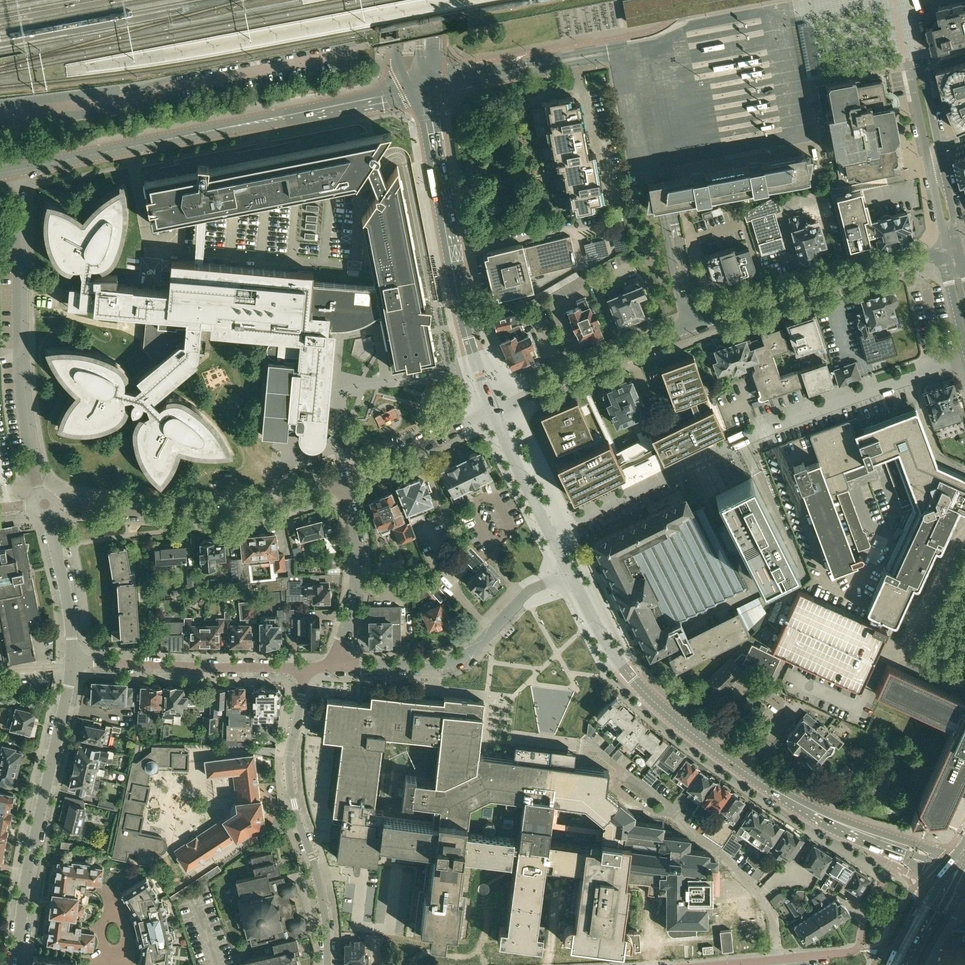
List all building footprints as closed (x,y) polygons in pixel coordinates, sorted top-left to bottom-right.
[(626,26),(679,16),(760,0),(622,0),(621,0),(626,26)] [(937,8),(940,21),(933,23),(934,26),(927,28),(933,52),(934,52),(934,53),(944,50),(944,48),(954,46),(955,50),(964,47),(964,1),(937,8)] [(799,25),(796,25),(807,82),(822,79),(822,78),(812,23),(799,25)] [(964,128),(964,63),(938,70),(944,95),(950,93),(954,105),(948,107),(958,131),(964,128)] [(841,181),(894,172),(891,161),(897,160),(894,144),(897,143),(898,141),(899,141),(898,137),(896,127),(893,113),(892,105),(889,105),(886,103),(884,91),(881,77),(860,81),(860,80),(857,78),(821,85),(829,128),(834,153),(835,159),(837,160),(836,162),(839,180),(841,181)] [(574,103),(573,96),(544,102),(556,168),(562,166),(571,211),(584,209),(599,206),(598,199),(604,198),(595,152),(589,153),(580,102),(574,103)] [(347,140),(288,152),(210,167),(210,165),(199,164),(198,170),(145,180),(148,195),(147,195),(150,210),(151,210),(153,224),(198,215),(194,261),(172,259),(169,289),(152,288),(133,286),(133,285),(116,283),(117,277),(89,278),(91,267),(94,267),(96,267),(98,267),(99,267),(101,266),(103,265),(104,265),(106,264),(107,263),(108,262),(110,261),(111,259),(112,258),(113,257),(114,255),(114,254),(115,251),(116,248),(118,244),(119,241),(120,237),(120,234),(121,230),(122,227),(122,223),(123,219),(123,215),(123,212),(123,208),(122,204),(122,201),(122,197),(121,192),(116,195),(113,197),(110,199),(107,201),(104,203),(101,206),(97,209),(95,211),(92,214),(90,217),(87,220),(85,223),(81,223),(79,221),(77,220),(74,218),(72,216),(69,215),(66,213),(64,212),(61,211),(58,210),(55,209),(50,208),(49,212),(49,215),(49,218),(48,221),(48,224),(49,227),(49,230),(49,233),(50,237),(51,240),(51,242),(52,245),(53,248),(55,251),(56,253),(57,256),(59,259),(60,261),(61,262),(63,263),(64,264),(65,265),(67,266),(68,266),(70,267),(72,267),(73,268),(75,268),(80,268),(82,275),(81,287),(70,286),(68,304),(67,307),(87,309),(88,305),(94,305),(94,310),(100,310),(100,313),(146,318),(143,347),(157,363),(138,379),(143,384),(136,391),(130,395),(124,388),(125,385),(125,383),(125,381),(124,379),(124,378),(124,376),(123,375),(122,373),(121,372),(120,370),(119,369),(118,368),(117,367),(115,366),(114,365),(112,364),(110,363),(107,361),(104,360),(100,359),(97,357),(93,356),(89,355),(86,355),(82,354),(79,353),(75,353),(71,353),(68,352),(64,352),(60,353),(57,353),(51,353),(54,358),(55,361),(57,364),(59,368),(61,371),(62,372),(64,375),(67,378),(69,381),(72,383),(74,386),(77,388),(80,391),(80,395),(78,397),(76,399),(74,401),(73,404),(71,406),(69,409),(68,412),(66,414),(65,417),(64,420),(63,425),(67,426),(70,427),(73,427),(76,428),(79,428),(82,428),(85,428),(88,428),(91,427),(94,427),(97,426),(100,426),(103,425),(106,424),(109,423),(111,421),(115,420),(116,419),(117,418),(119,417),(120,415),(121,414),(122,413),(123,411),(123,410),(124,408),(124,407),(124,405),(125,404),(124,399),(132,398),(135,400),(134,401),(133,402),(132,403),(132,404),(131,405),(131,406),(131,407),(131,409),(131,410),(131,411),(132,412),(132,413),(133,414),(134,414),(135,414),(136,413),(137,413),(138,412),(139,411),(140,411),(141,410),(142,409),(142,408),(143,407),(143,405),(147,406),(149,413),(148,414),(147,415),(145,415),(144,417),(143,418),(142,419),(141,420),(140,422),(139,423),(138,425),(138,426),(137,428),(137,430),(137,431),(137,432),(137,435),(138,438),(138,441),(139,444),(139,447),(140,450),(141,453),(143,456),(144,458),(145,461),(147,464),(148,466),(151,469),(153,471),(155,474),(157,476),(160,479),(163,476),(165,473),(167,471),(168,468),(170,466),(171,463),(173,460),(174,457),(175,455),(175,453),(176,452),(176,448),(179,446),(183,447),(186,448),(189,449),(193,450),(197,451),(200,451),(204,452),(208,452),(211,452),(212,452),(215,452),(218,452),(221,452),(227,451),(225,447),(224,444),(223,441),(221,438),(220,436),(218,433),(217,431),(215,428),(213,426),(210,423),(208,421),(206,419),(204,418),(187,406),(184,404),(180,402),(175,401),(172,401),(168,402),(162,404),(159,407),(149,397),(151,396),(153,398),(159,393),(196,362),(194,360),(197,357),(200,323),(212,324),(212,329),(221,330),(221,333),(280,338),(280,341),(277,341),(268,349),(276,358),(275,362),(269,361),(262,435),(274,436),(287,437),(289,424),(296,425),(296,426),(296,427),(296,428),(297,429),(298,429),(299,430),(300,430),(303,430),(303,434),(305,442),(312,445),(319,443),(323,436),(324,416),(321,416),(321,409),(322,409),(323,409),(324,408),(325,408),(325,407),(325,406),(325,405),(325,404),(324,403),(323,402),(322,402),(322,398),(323,398),(324,398),(325,397),(326,397),(326,396),(326,395),(326,394),(326,393),(325,392),(324,391),(323,391),(325,362),(327,340),(326,340),(327,327),(329,327),(331,327),(339,328),(349,327),(350,326),(356,325),(361,323),(364,322),(368,320),(382,314),(386,337),(387,343),(392,367),(407,364),(407,365),(421,362),(422,362),(422,361),(436,358),(428,316),(431,316),(430,308),(425,307),(424,303),(398,165),(387,182),(378,158),(380,155),(379,151),(392,132),(376,135),(355,139),(347,140)] [(672,206),(684,204),(809,180),(808,173),(809,173),(810,163),(811,157),(805,158),(804,154),(761,162),(761,166),(748,168),(748,164),(704,172),(705,177),(692,179),(691,175),(679,177),(676,178),(667,179),(647,183),(649,191),(648,192),(645,207),(652,206),(652,210),(660,208),(672,206)] [(964,187),(964,188),(964,157),(963,158),(962,158),(961,159),(961,158),(959,159),(958,159),(956,159),(956,160),(955,160),(955,161),(956,162),(957,166),(957,167),(957,168),(958,167),(958,168),(959,171),(959,172),(958,172),(959,173),(960,177),(960,178),(961,178),(962,182),(961,182),(962,184),(962,185),(964,184),(964,187)] [(861,190),(848,193),(834,197),(848,249),(869,243),(867,236),(873,235),(867,211),(861,190)] [(751,220),(755,234),(761,254),(785,247),(775,213),(781,211),(776,195),(743,212),(746,221),(751,220)] [(616,223),(623,221),(621,209),(613,210),(616,223)] [(703,219),(713,216),(711,209),(701,213),(703,219)] [(913,240),(907,211),(905,212),(890,216),(890,215),(887,214),(884,215),(882,217),(882,218),(876,219),(874,209),(867,211),(873,235),(877,249),(913,240)] [(825,245),(820,228),(818,222),(802,227),(799,214),(789,217),(790,223),(792,230),(800,259),(805,261),(813,259),(815,254),(814,248),(825,245)] [(577,265),(571,237),(523,248),(522,244),(487,252),(488,256),(484,257),(494,296),(497,295),(498,299),(534,291),(531,276),(577,265)] [(733,247),(709,254),(709,255),(708,255),(706,259),(706,260),(711,276),(712,280),(726,275),(727,279),(727,278),(728,279),(729,280),(751,272),(752,272),(754,268),(754,266),(748,247),(736,251),(735,247),(733,248),(733,247)] [(626,292),(618,295),(616,289),(607,292),(609,298),(615,314),(613,314),(617,323),(618,322),(619,325),(621,324),(623,325),(628,323),(628,321),(643,315),(637,298),(645,295),(641,285),(640,286),(637,277),(627,281),(628,284),(624,286),(626,292)] [(895,352),(890,335),(875,339),(873,334),(871,334),(869,327),(885,323),(886,328),(897,325),(895,318),(896,318),(895,316),(895,317),(892,305),(893,304),(894,303),(895,302),(895,301),(896,300),(896,299),(896,298),(896,296),(896,295),(895,294),(894,293),(893,292),(892,292),(891,291),(890,291),(888,291),(886,291),(886,292),(878,294),(876,294),(877,295),(876,295),(876,293),(872,294),(873,296),(872,296),(872,295),(871,296),(863,298),(861,298),(861,299),(861,301),(861,300),(862,301),(859,301),(859,302),(857,302),(855,303),(858,313),(857,313),(859,319),(863,333),(860,334),(867,359),(895,352)] [(601,333),(599,330),(600,330),(596,321),(598,320),(593,308),(590,309),(585,297),(576,300),(578,306),(567,311),(567,312),(565,313),(564,314),(567,320),(568,321),(570,320),(574,331),(576,330),(580,338),(589,334),(591,338),(601,333)] [(815,313),(811,314),(784,322),(795,355),(825,345),(821,332),(815,313)] [(530,335),(524,337),(519,325),(511,328),(511,327),(510,324),(518,323),(516,315),(512,316),(495,319),(497,329),(500,334),(499,334),(502,341),(508,355),(507,355),(507,356),(506,359),(509,364),(512,365),(512,366),(522,362),(524,362),(526,363),(531,360),(532,357),(533,357),(529,348),(534,345),(530,335)] [(774,395),(805,384),(800,369),(780,376),(772,354),(788,348),(781,327),(767,332),(766,330),(765,329),(763,329),(762,330),(761,331),(760,332),(760,334),(762,338),(755,341),(774,395)] [(752,361),(754,369),(753,369),(752,372),(759,393),(757,396),(758,399),(761,399),(774,395),(755,341),(750,343),(749,338),(715,350),(719,361),(714,362),(713,364),(713,365),(712,366),(712,368),(713,369),(713,370),(714,371),(715,371),(716,371),(717,372),(718,372),(718,373),(732,368),(733,372),(737,374),(743,372),(744,368),(743,364),(752,361)] [(689,400),(694,414),(651,435),(615,453),(608,439),(585,450),(581,441),(593,435),(577,399),(540,415),(557,451),(565,448),(570,457),(556,464),(573,498),(615,477),(625,473),(660,455),(663,460),(719,432),(710,406),(710,407),(706,394),(707,394),(693,356),(660,368),(674,406),(689,400)] [(857,359),(832,368),(838,386),(861,378),(857,368),(860,367),(857,359)] [(825,361),(800,369),(805,384),(808,393),(833,385),(825,361)] [(604,408),(612,428),(645,414),(631,381),(626,383),(625,380),(613,385),(614,389),(602,394),(607,407),(604,408)] [(929,391),(927,391),(930,400),(933,409),(928,411),(934,428),(962,418),(959,409),(960,409),(956,397),(955,394),(952,383),(950,384),(947,383),(944,384),(943,386),(929,391)] [(920,423),(917,414),(916,412),(914,411),(863,429),(859,418),(856,416),(811,433),(810,435),(818,457),(793,466),(832,572),(856,563),(855,561),(861,559),(861,558),(862,558),(862,557),(862,556),(862,555),(861,555),(861,554),(860,554),(859,554),(854,556),(830,491),(833,492),(847,487),(849,485),(847,480),(869,471),(870,470),(868,463),(872,461),(872,460),(883,456),(902,506),(912,502),(914,508),(887,568),(886,567),(884,568),(882,572),(883,573),(884,574),(872,601),(867,612),(872,614),(886,621),(895,625),(897,622),(900,614),(908,598),(910,592),(911,590),(913,587),(915,588),(918,587),(935,549),(937,550),(940,549),(958,509),(961,510),(964,512),(964,478),(936,464),(922,426),(920,423)] [(469,486),(470,488),(472,489),(474,489),(475,489),(478,488),(479,487),(480,486),(480,484),(480,482),(480,481),(490,476),(485,466),(487,464),(483,455),(480,456),(480,453),(478,454),(477,453),(474,452),(470,454),(468,457),(468,458),(468,459),(443,471),(454,493),(450,495),(455,506),(465,501),(460,490),(469,486)] [(716,527),(730,554),(734,552),(735,553),(736,554),(737,554),(737,553),(738,553),(738,552),(739,551),(738,551),(738,550),(742,549),(760,585),(796,567),(750,475),(725,488),(726,489),(715,495),(728,521),(716,527)] [(408,516),(411,522),(412,525),(426,520),(423,512),(428,510),(425,504),(432,501),(430,494),(426,484),(424,480),(420,478),(411,482),(410,482),(408,482),(406,481),(402,483),(401,485),(399,486),(411,515),(408,516)] [(389,524),(394,522),(397,531),(395,531),(400,542),(416,535),(412,525),(411,522),(406,523),(398,500),(396,501),(392,490),(391,491),(389,489),(383,491),(383,494),(382,494),(382,496),(370,500),(371,502),(368,503),(371,510),(373,509),(376,514),(374,515),(379,526),(380,526),(382,532),(390,529),(389,524)] [(716,527),(704,503),(690,510),(684,497),(656,512),(656,511),(649,514),(649,515),(635,523),(634,522),(627,526),(627,527),(612,534),(612,533),(592,543),(599,558),(600,558),(615,588),(614,589),(619,601),(625,613),(627,612),(642,642),(642,643),(649,657),(678,643),(678,642),(679,642),(682,648),(668,657),(675,671),(749,633),(737,609),(687,635),(680,621),(695,613),(727,597),(726,597),(747,587),(730,554),(716,527)] [(325,529),(322,519),(297,525),(301,540),(325,534),(329,552),(337,550),(331,527),(325,529)] [(2,560),(0,560),(0,630),(3,629),(7,649),(9,660),(35,655),(31,633),(29,624),(41,621),(24,534),(19,535),(17,528),(0,531),(0,551),(1,557),(2,557),(2,560)] [(852,535),(858,551),(869,547),(870,545),(865,532),(863,531),(852,535)] [(260,533),(259,535),(258,535),(261,563),(270,562),(271,577),(263,578),(264,590),(282,588),(288,588),(289,588),(289,575),(277,576),(277,571),(285,570),(284,554),(277,555),(275,534),(266,535),(264,533),(260,533)] [(239,579),(239,584),(240,592),(264,590),(263,578),(254,579),(252,564),(261,563),(258,535),(241,537),(243,558),(237,558),(239,579)] [(226,558),(225,542),(214,543),(214,541),(212,541),(211,539),(204,540),(203,542),(201,542),(202,552),(200,552),(200,559),(202,559),(203,569),(216,568),(215,559),(226,558)] [(477,567),(481,570),(468,582),(479,593),(481,591),(487,598),(503,582),(498,577),(500,575),(489,563),(477,550),(469,542),(459,552),(475,569),(477,567)] [(187,570),(186,547),(171,548),(171,546),(164,546),(164,549),(154,549),(155,564),(182,562),(182,570),(187,570)] [(120,582),(122,630),(113,630),(113,639),(125,638),(136,637),(133,580),(130,581),(124,547),(112,549),(109,549),(109,551),(110,551),(115,576),(114,577),(114,578),(117,578),(117,577),(121,577),(121,581),(118,581),(118,582),(120,582)] [(239,579),(237,558),(230,559),(232,579),(239,579)] [(407,572),(404,564),(393,569),(396,577),(407,572)] [(196,584),(195,572),(188,573),(188,584),(196,584)] [(302,574),(296,574),(289,574),(289,575),(289,588),(288,588),(282,588),(282,599),(301,599),(301,596),(305,596),(305,599),(312,599),(312,603),(330,603),(330,599),(331,598),(331,597),(332,596),(332,595),(332,593),(332,592),(332,591),(332,590),(331,589),(331,588),(330,587),(330,581),(320,581),(320,583),(314,583),(314,582),(306,582),(306,584),(302,584),(302,574)] [(447,595),(434,580),(428,586),(441,600),(447,595)] [(771,649),(860,690),(876,654),(880,646),(882,640),(884,635),(887,630),(883,628),(869,621),(863,619),(799,589),(771,649)] [(280,601),(279,590),(269,591),(270,601),(280,601)] [(750,627),(766,611),(764,608),(770,606),(764,594),(739,606),(750,627)] [(225,617),(225,630),(225,631),(232,631),(232,645),(235,645),(235,647),(245,647),(245,645),(253,645),(252,631),(252,624),(251,618),(257,618),(256,602),(242,603),(243,618),(241,618),(241,624),(232,624),(232,618),(232,610),(225,611),(225,617)] [(443,603),(440,604),(424,612),(431,627),(450,618),(446,609),(448,608),(446,604),(444,605),(443,603)] [(402,607),(371,606),(371,620),(370,620),(370,646),(373,646),(374,646),(375,647),(376,647),(377,647),(378,647),(378,646),(379,646),(380,645),(402,645),(402,621),(402,607)] [(286,628),(286,623),(285,610),(285,609),(278,609),(278,616),(270,616),(261,617),(261,621),(261,645),(263,645),(265,648),(268,648),(270,645),(272,645),(272,644),(280,644),(280,638),(281,638),(281,628),(286,628)] [(292,626),(299,626),(299,644),(306,644),(306,647),(317,647),(317,645),(318,645),(318,636),(320,636),(320,617),(312,617),(312,615),(302,615),(302,617),(300,617),(300,610),(285,610),(286,623),(292,623),(292,626)] [(886,621),(872,614),(869,621),(883,628),(886,621)] [(191,645),(205,645),(206,625),(198,625),(198,622),(194,622),(194,617),(185,617),(185,621),(185,630),(191,630),(191,645)] [(219,630),(225,630),(225,617),(217,617),(217,622),(212,622),(212,625),(206,625),(205,645),(213,645),(213,646),(213,647),(214,647),(215,648),(216,648),(217,648),(218,648),(219,647),(219,646),(219,645),(219,630)] [(185,633),(185,630),(185,621),(165,622),(165,635),(161,635),(161,650),(183,651),(183,633),(185,633)] [(770,652),(759,647),(751,644),(746,654),(742,652),(732,661),(730,658),(705,683),(717,695),(748,665),(771,676),(780,657),(770,652)] [(903,672),(887,664),(875,691),(953,727),(917,806),(919,809),(917,810),(916,808),(910,821),(924,820),(922,817),(924,816),(927,820),(944,818),(964,771),(964,700),(903,672)] [(101,704),(110,705),(119,706),(118,714),(132,714),(133,703),(133,693),(126,692),(126,684),(94,682),(93,688),(92,688),(91,688),(90,690),(90,691),(90,693),(90,694),(91,695),(93,695),(92,701),(102,701),(101,704)] [(16,683),(8,685),(10,698),(18,697),(16,683)] [(10,698),(8,685),(0,685),(0,699),(10,698)] [(141,704),(141,710),(138,710),(137,727),(149,728),(150,711),(152,710),(160,710),(160,706),(161,705),(162,686),(161,686),(160,685),(155,685),(153,686),(153,687),(149,686),(142,685),(141,704)] [(168,687),(166,687),(166,692),(165,692),(165,693),(165,699),(163,699),(162,717),(173,717),(173,714),(182,714),(182,709),(186,709),(186,705),(195,706),(194,708),(204,709),(205,696),(184,695),(185,691),(183,691),(183,688),(176,688),(176,687),(174,687),(172,686),(170,685),(168,687)] [(230,687),(229,688),(228,688),(228,689),(227,689),(227,690),(227,699),(230,699),(230,708),(227,708),(227,714),(227,725),(225,725),(225,738),(226,738),(226,739),(222,739),(222,744),(224,744),(224,741),(236,741),(236,738),(252,738),(253,702),(247,702),(247,696),(245,696),(246,686),(237,686),(237,688),(230,687)] [(254,718),(267,718),(267,689),(265,687),(260,687),(259,689),(254,689),(254,718)] [(212,688),(210,716),(204,715),(203,729),(215,730),(216,716),(217,717),(218,705),(225,706),(226,689),(212,688)] [(277,689),(267,689),(267,718),(279,718),(280,712),(280,693),(282,691),(279,688),(277,689)] [(667,928),(668,929),(668,930),(669,931),(670,931),(671,932),(672,932),(673,933),(674,933),(684,932),(692,931),(696,931),(696,923),(706,922),(706,914),(717,914),(716,907),(706,908),(706,905),(704,905),(704,901),(710,901),(711,873),(701,873),(701,871),(704,871),(705,868),(709,869),(709,864),(713,865),(714,857),(709,856),(710,853),(707,853),(708,852),(687,849),(689,838),(678,836),(678,832),(676,831),(675,828),(664,821),(651,818),(650,823),(633,821),(633,814),(606,791),(609,770),(580,767),(573,766),(575,751),(546,747),(515,743),(513,758),(478,753),(484,701),(444,697),(443,702),(371,693),(370,703),(328,698),(325,721),(323,738),(342,740),(332,821),(342,822),(338,857),(354,859),(353,865),(353,867),(354,868),(354,869),(356,869),(357,869),(358,868),(359,868),(359,867),(360,860),(377,862),(379,844),(393,845),(391,859),(413,862),(414,848),(429,850),(423,891),(420,890),(414,933),(429,935),(429,940),(445,942),(445,937),(461,939),(466,897),(462,896),(467,854),(510,860),(511,854),(516,855),(506,927),(499,926),(497,942),(540,947),(542,932),(536,931),(545,863),(581,869),(574,923),(558,921),(557,929),(563,930),(562,942),(629,950),(631,938),(633,938),(634,947),(640,946),(639,928),(622,928),(628,881),(649,883),(647,893),(660,895),(661,889),(666,889),(666,890),(666,923),(667,923),(667,926),(667,927),(667,928)] [(621,739),(622,738),(621,738),(640,717),(635,712),(634,712),(621,700),(622,700),(616,695),(615,695),(596,716),(603,721),(615,733),(621,739)] [(31,726),(35,712),(16,707),(16,708),(10,706),(5,726),(10,728),(12,729),(12,730),(17,732),(18,730),(29,733),(30,732),(31,732),(33,727),(31,726)] [(805,758),(806,758),(805,762),(810,766),(814,765),(815,766),(825,753),(827,751),(830,751),(834,747),(833,744),(833,743),(838,747),(843,741),(833,732),(835,730),(834,730),(831,728),(831,727),(829,729),(828,730),(826,727),(824,725),(822,723),(819,723),(806,712),(790,731),(786,736),(790,739),(786,742),(796,751),(797,751),(799,747),(808,754),(805,758)] [(643,719),(642,720),(625,741),(624,741),(631,746),(644,757),(651,762),(654,764),(659,757),(656,755),(668,741),(668,740),(662,735),(648,724),(649,724),(643,719)] [(105,728),(85,723),(83,730),(82,731),(81,735),(82,738),(81,739),(108,745),(112,730),(120,732),(121,727),(106,724),(105,728)] [(595,729),(588,723),(587,734),(589,736),(595,729)] [(615,746),(611,742),(604,750),(608,754),(615,746)] [(659,757),(673,767),(684,752),(671,742),(659,757)] [(17,767),(20,758),(21,758),(22,757),(23,757),(24,756),(24,755),(25,753),(24,752),(23,751),(23,750),(22,750),(0,744),(0,749),(1,749),(0,754),(0,763),(17,767)] [(76,758),(76,761),(104,767),(105,762),(111,763),(114,751),(108,749),(107,751),(99,749),(87,746),(87,747),(80,745),(78,752),(77,752),(76,752),(75,757),(76,758)] [(137,863),(153,866),(156,852),(158,852),(161,851),(163,850),(164,848),(165,845),(164,843),(163,841),(161,839),(159,838),(138,834),(139,830),(140,830),(143,816),(140,815),(143,801),(146,801),(149,786),(146,785),(149,771),(150,772),(152,772),(153,772),(155,773),(158,770),(157,769),(158,767),(158,766),(158,764),(172,765),(172,768),(188,769),(188,753),(184,753),(185,747),(152,745),(151,750),(137,762),(132,761),(128,783),(126,793),(112,856),(112,857),(126,860),(128,851),(139,853),(137,863)] [(618,749),(611,756),(616,760),(622,753),(618,749)] [(259,798),(254,754),(206,760),(208,775),(234,772),(238,801),(235,802),(233,803),(232,804),(231,806),(231,808),(231,811),(232,813),(193,838),(192,837),(189,839),(190,840),(174,850),(178,856),(178,857),(185,868),(186,869),(187,868),(236,836),(237,838),(250,829),(265,828),(261,798),(259,798)] [(684,787),(698,767),(697,767),(697,765),(697,764),(694,762),(692,763),(691,762),(686,759),(676,773),(673,770),(669,775),(672,777),(672,778),(684,787)] [(76,761),(73,773),(99,779),(100,773),(109,775),(110,769),(104,767),(76,761)] [(17,767),(0,763),(0,782),(13,785),(14,785),(16,785),(17,783),(17,782),(18,781),(17,779),(16,779),(15,778),(17,767)] [(709,776),(699,769),(685,788),(693,793),(689,797),(698,804),(715,781),(714,780),(715,777),(711,775),(709,776)] [(657,777),(648,770),(642,778),(650,785),(657,777)] [(100,779),(99,779),(73,773),(73,774),(72,774),(71,774),(70,778),(71,779),(71,780),(70,787),(76,789),(84,791),(85,791),(90,792),(89,795),(95,796),(95,797),(101,799),(102,794),(98,793),(100,788),(98,787),(100,779)] [(669,787),(672,783),(673,781),(668,777),(667,779),(664,783),(669,787)] [(697,807),(694,810),(692,813),(696,816),(700,811),(701,810),(704,806),(703,804),(705,802),(707,804),(706,806),(713,811),(717,807),(729,791),(728,790),(728,787),(725,785),(723,786),(721,785),(715,781),(698,804),(697,807)] [(8,810),(9,803),(11,803),(11,802),(13,801),(14,797),(13,795),(13,794),(0,792),(0,809),(8,810)] [(740,816),(738,814),(742,809),(743,807),(740,805),(745,799),(735,792),(734,792),(733,792),(733,793),(731,792),(730,793),(717,812),(724,818),(715,830),(708,825),(704,831),(722,844),(740,816)] [(65,796),(62,808),(69,809),(64,828),(81,832),(82,831),(83,832),(85,824),(83,824),(84,821),(81,820),(84,806),(81,805),(83,799),(76,797),(76,799),(65,796)] [(118,803),(99,799),(97,805),(116,810),(118,803)] [(739,824),(738,826),(735,830),(742,836),(747,828),(762,838),(757,845),(765,851),(766,850),(770,843),(782,826),(781,825),(775,821),(774,820),(773,820),(772,817),(770,815),(767,816),(766,815),(765,812),(762,810),(760,811),(759,810),(758,811),(752,806),(748,811),(744,817),(740,824),(739,824)] [(5,824),(6,819),(9,819),(10,811),(8,810),(0,809),(0,823),(5,824)] [(786,828),(784,831),(771,849),(769,848),(764,854),(773,860),(777,854),(780,855),(781,853),(789,858),(799,842),(802,838),(794,833),(793,833),(786,828)] [(728,852),(735,841),(734,839),(736,836),(732,833),(722,848),(728,852)] [(60,847),(72,848),(73,842),(61,840),(60,847)] [(741,844),(735,841),(728,852),(733,856),(741,844)] [(811,845),(812,847),(805,858),(800,855),(796,861),(802,864),(802,863),(820,875),(832,856),(831,855),(831,853),(826,850),(824,851),(816,846),(816,844),(811,845)] [(284,875),(282,876),(280,870),(281,870),(278,859),(274,860),(272,850),(251,855),(256,875),(237,879),(241,899),(239,899),(242,912),(236,913),(239,925),(244,923),(247,936),(250,935),(252,944),(273,939),(273,942),(275,952),(245,960),(246,964),(298,964),(296,955),(300,954),(298,947),(299,947),(296,937),(299,936),(297,930),(305,928),(306,925),(304,917),(301,915),(294,917),(289,895),(297,893),(298,890),(296,881),(294,880),(286,882),(284,875)] [(752,850),(749,854),(755,859),(758,861),(761,856),(752,850)] [(751,864),(755,859),(749,854),(746,859),(751,864)] [(841,868),(846,860),(841,858),(835,854),(833,858),(825,869),(830,873),(825,881),(830,884),(834,877),(833,876),(839,867),(841,868)] [(760,862),(758,861),(755,859),(751,864),(755,868),(760,862)] [(834,877),(830,884),(834,887),(838,881),(842,884),(844,881),(854,866),(848,862),(846,860),(841,868),(839,867),(833,876),(834,877)] [(91,927),(89,925),(81,924),(82,919),(80,917),(80,911),(81,911),(83,909),(84,904),(82,901),(82,895),(85,894),(86,889),(94,890),(96,888),(97,883),(101,883),(103,867),(88,866),(89,863),(73,861),(73,864),(58,862),(54,891),(53,891),(50,913),(52,913),(48,943),(62,945),(62,947),(78,949),(78,947),(92,948),(94,933),(91,932),(91,927)] [(170,897),(173,901),(209,878),(221,870),(218,865),(170,897)] [(762,869),(757,866),(751,874),(756,878),(762,869)] [(856,868),(855,869),(855,868),(845,884),(859,893),(858,895),(863,898),(866,892),(862,889),(869,879),(869,878),(869,877),(868,877),(862,873),(861,872),(861,871),(860,870),(859,869),(858,869),(857,868),(856,868)] [(146,878),(123,892),(124,893),(127,891),(129,894),(128,897),(126,899),(132,907),(133,906),(134,909),(135,912),(133,912),(133,913),(136,912),(138,918),(134,919),(138,938),(142,937),(143,943),(141,944),(141,945),(142,944),(143,947),(143,950),(142,949),(141,959),(143,960),(145,962),(145,964),(168,964),(169,960),(168,959),(167,958),(167,955),(169,954),(170,954),(170,945),(173,945),(163,905),(161,897),(159,898),(155,891),(154,891),(152,891),(151,888),(151,886),(152,886),(146,878)] [(804,898),(804,890),(796,890),(796,892),(804,898)] [(770,899),(776,907),(787,898),(781,891),(777,893),(770,899)] [(834,923),(849,913),(844,906),(839,901),(838,899),(835,899),(829,902),(822,891),(817,895),(834,923)] [(824,929),(834,923),(817,895),(812,898),(818,909),(814,912),(824,929)] [(814,935),(797,907),(796,908),(794,906),(791,903),(790,901),(787,904),(796,918),(789,922),(791,926),(793,925),(804,942),(807,942),(811,940),(812,937),(811,937),(814,935)] [(814,935),(824,929),(814,912),(809,915),(803,904),(797,907),(814,935)] [(960,925),(960,929),(952,929),(951,929),(951,930),(953,930),(954,944),(943,945),(944,964),(964,964),(964,925),(960,925)] [(733,950),(731,930),(720,931),(722,951),(733,950)] [(364,957),(364,941),(351,941),(351,944),(345,944),(345,956),(344,957),(344,960),(345,962),(345,964),(369,964),(369,957),(364,957)] [(76,960),(34,956),(33,964),(75,964),(76,960)]
